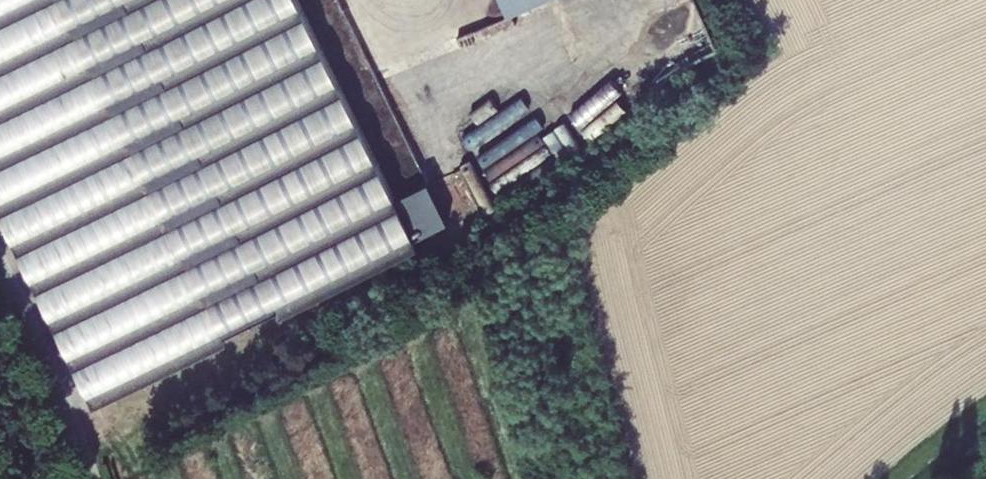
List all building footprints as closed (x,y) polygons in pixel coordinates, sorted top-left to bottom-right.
[(97,404),(232,337),(228,329),(281,303),(285,311),(422,246),(418,237),(449,222),(429,181),(398,197),(301,0),(0,0),(0,206),(97,404)] [(511,10),(534,0),(507,0),(511,10)] [(599,134),(607,126),(598,118),(629,86),(614,73),(577,113),(599,134)]
